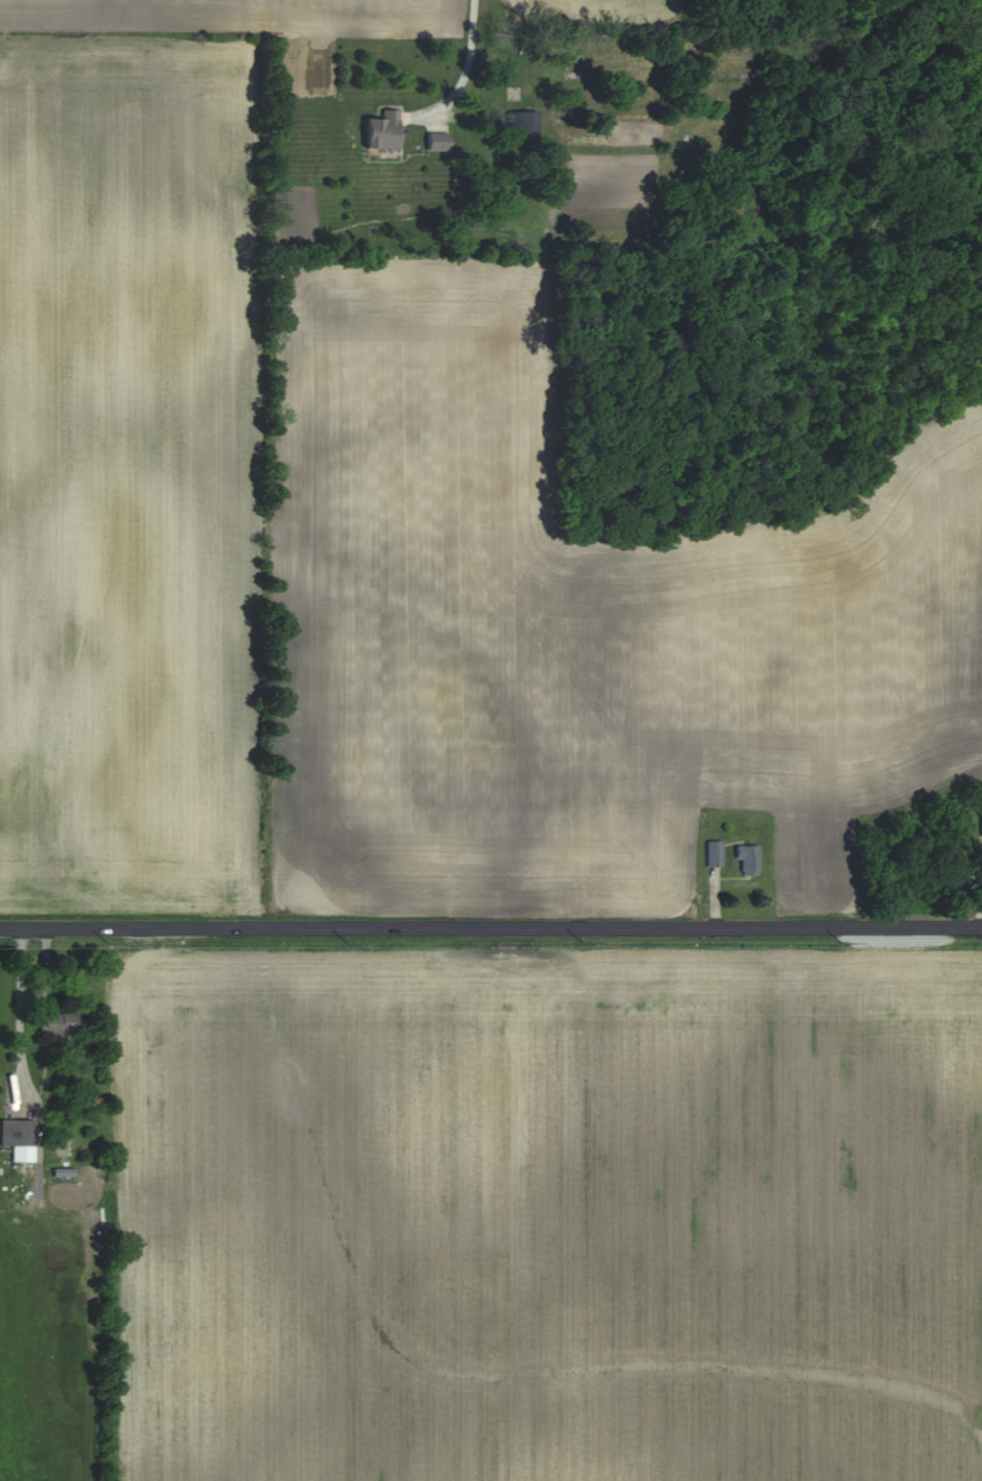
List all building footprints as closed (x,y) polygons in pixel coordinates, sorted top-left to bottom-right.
[(361,120),(361,150),(396,150),(396,110),(380,110),(380,120),(361,120)] [(424,151),(446,151),(446,134),(424,134),(424,151)] [(721,867),(721,841),(706,841),(706,867),(721,867)] [(757,845),(734,845),(734,859),(740,859),(740,874),(757,874),(757,845)] [(38,1011),(38,1034),(49,1034),(49,1048),(64,1049),(64,1035),(86,1036),(86,1012),(38,1011)] [(0,1121),(0,1145),(10,1145),(10,1161),(31,1161),(31,1120),(0,1121)]
